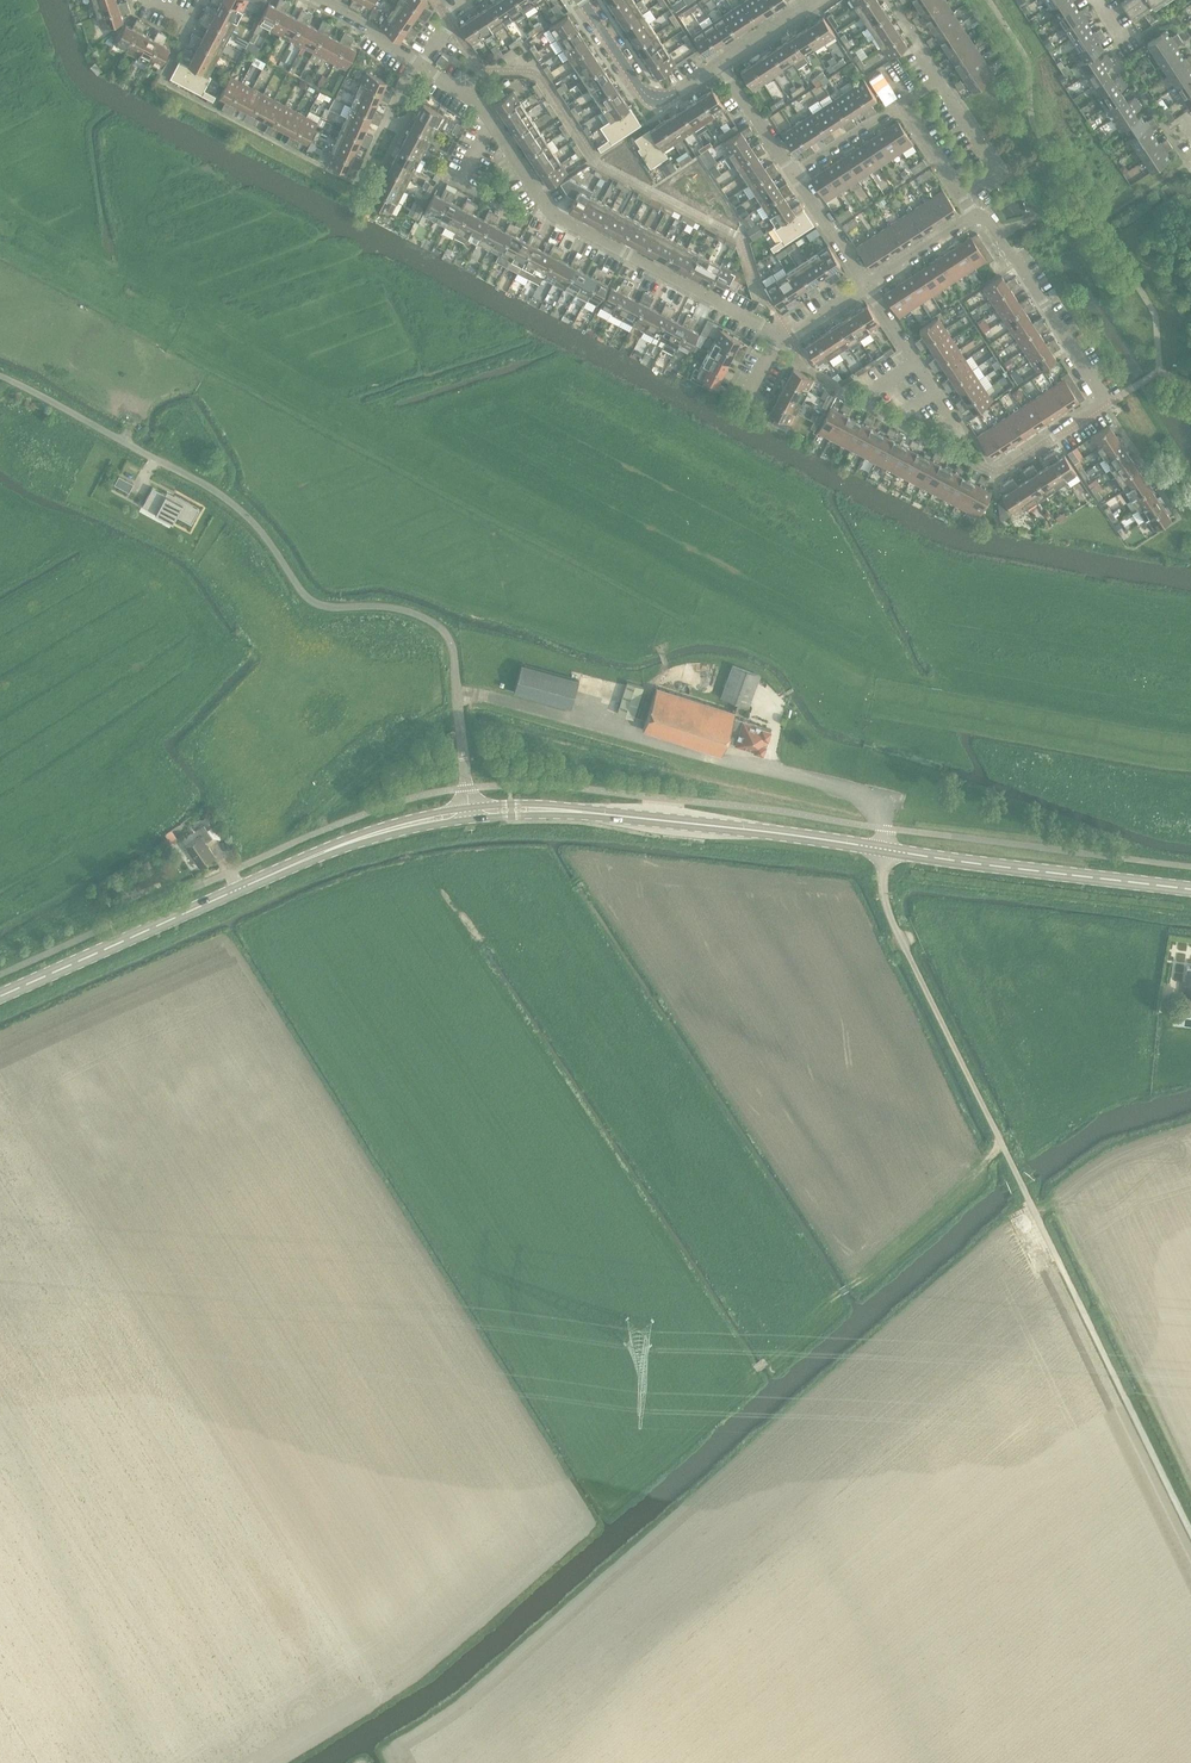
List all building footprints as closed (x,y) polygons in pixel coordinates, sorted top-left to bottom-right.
[(94,4),(98,16),(129,6),(127,1),(118,4),(116,0),(107,0),(94,4)] [(223,0),(212,0),(211,1),(220,5),(217,11),(237,21),(243,11),(223,0)] [(243,11),(249,0),(223,0),(243,11)] [(270,29),(285,0),(279,0),(276,7),(269,3),(259,23),(270,29)] [(285,0),(270,29),(281,35),(291,15),(286,12),(290,3),(285,0)] [(350,6),(355,8),(359,0),(353,0),(350,6)] [(355,8),(360,11),(365,2),(371,6),(374,0),(359,0),(355,8)] [(395,7),(414,20),(417,15),(426,20),(429,15),(406,0),(400,0),(395,7)] [(429,15),(432,11),(424,5),(427,0),(406,0),(429,15)] [(492,5),(504,24),(514,17),(503,0),(499,0),(492,5)] [(514,17),(524,11),(517,0),(503,0),(514,17)] [(524,11),(534,4),(532,0),(517,0),(524,11)] [(610,5),(617,15),(636,3),(634,0),(618,0),(610,5)] [(617,15),(624,25),(643,13),(642,12),(648,8),(643,0),(641,0),(636,3),(617,15)] [(672,5),(676,12),(686,5),(683,0),(680,0),(672,5)] [(743,2),(756,21),(766,14),(756,0),(747,0),(743,2)] [(766,14),(776,8),(771,0),(756,0),(766,14)] [(855,6),(861,16),(880,4),(877,0),(864,0),(855,6)] [(916,5),(923,16),(946,1),(945,0),(924,0),(916,5)] [(1050,6),(1057,17),(1075,5),(1072,0),(1059,0),(1050,6)] [(1135,0),(1125,0),(1121,2),(1133,20),(1143,13),(1135,0)] [(1143,13),(1154,6),(1150,0),(1135,0),(1143,13)] [(946,1),(923,16),(930,27),(953,12),(946,1)] [(743,2),(733,9),(746,28),(756,21),(743,2)] [(880,4),(861,16),(868,27),(887,14),(880,4)] [(492,5),(481,12),(494,31),(504,24),(492,5)] [(1075,5),(1057,17),(1064,28),(1090,11),(1087,6),(1081,10),(1078,10),(1075,5)] [(129,6),(98,16),(102,28),(123,21),(121,14),(131,11),(129,6)] [(395,7),(388,17),(415,36),(419,31),(410,25),(414,20),(395,7)] [(291,15),(281,35),(292,40),(307,12),(302,9),(297,18),(291,15)] [(733,9),(723,16),(735,34),(746,28),(733,9)] [(206,12),(203,17),(232,32),(237,21),(217,11),(214,17),(206,12)] [(1090,11),(1064,28),(1071,38),(1089,26),(1086,21),(1086,19),(1092,15),(1090,11)] [(307,12),(292,40),(302,46),(313,26),(307,23),(312,14),(307,12)] [(481,12),(471,18),(484,37),(494,31),(481,12)] [(953,12),(930,27),(937,38),(960,23),(953,12)] [(643,13),(624,25),(630,35),(649,23),(643,13)] [(887,14),(868,27),(875,37),(894,24),(887,14)] [(550,28),(557,39),(575,26),(568,16),(550,28)] [(723,16),(713,22),(725,41),(735,34),(723,16)] [(232,32),(203,17),(200,22),(209,27),(206,32),(226,43),(232,32)] [(415,36),(388,17),(381,28),(400,41),(404,35),(412,40),(415,36)] [(823,17),(813,24),(825,43),(836,36),(823,17)] [(484,37),(471,18),(460,25),(473,44),(484,37)] [(116,44),(127,50),(142,22),(137,19),(132,28),(126,25),(116,44)] [(313,26),(302,46),(313,52),(328,23),(323,20),(319,29),(313,26)] [(142,22),(127,50),(138,56),(148,36),(142,33),(147,24),(142,22)] [(713,22),(703,29),(715,48),(725,41),(713,22)] [(328,23),(313,52),(324,57),(334,38),(329,35),(333,26),(328,23)] [(649,23),(630,35),(637,45),(656,33),(649,23)] [(960,23),(937,38),(945,49),(967,34),(960,23)] [(813,24),(803,31),(815,50),(825,43),(813,24)] [(894,24),(875,37),(881,47),(900,35),(894,24)] [(575,26),(557,39),(563,49),(582,37),(575,26)] [(1089,26),(1071,38),(1078,49),(1104,32),(1101,28),(1095,32),(1093,31),(1089,26)] [(715,48),(703,29),(692,36),(704,55),(715,48)] [(148,36),(138,56),(149,62),(164,33),(159,30),(154,39),(148,36)] [(803,31),(792,38),(805,56),(815,50),(803,31)] [(1147,43),(1155,54),(1180,37),(1178,33),(1172,37),(1169,37),(1166,31),(1147,43)] [(194,33),(192,38),(220,54),(226,43),(206,32),(203,38),(194,33)] [(334,38),(324,57),(335,63),(350,34),(345,32),(340,41),(334,38)] [(1078,49),(1085,59),(1085,60),(1095,53),(1096,54),(1104,48),(1100,43),(1101,40),(1107,37),(1104,32),(1078,49)] [(164,33),(149,62),(158,67),(160,68),(160,67),(170,48),(164,44),(169,36),(164,33)] [(656,33),(637,45),(644,56),(663,43),(656,33)] [(350,34),(335,63),(346,69),(357,49),(350,46),(355,37),(350,34)] [(967,34),(945,49),(952,59),(974,45),(967,34)] [(900,35),(881,47),(888,58),(907,45),(900,35)] [(582,37),(563,49),(570,59),(589,47),(582,37)] [(1049,37),(1044,41),(1047,46),(1053,43),(1049,37)] [(1180,37),(1155,54),(1162,65),(1180,53),(1177,48),(1177,46),(1183,42),(1180,37)] [(220,54),(192,38),(189,44),(198,48),(195,54),(215,64),(220,54)] [(792,38),(782,44),(794,63),(805,56),(792,38)] [(244,39),(241,44),(246,47),(249,41),(246,40),(244,39)] [(690,40),(686,42),(691,49),(695,47),(690,40)] [(663,43),(644,56),(650,66),(669,53),(663,43)] [(782,44),(772,51),(784,70),(794,63),(782,44)] [(974,45),(952,59),(959,70),(981,55),(974,45)] [(589,47),(570,59),(577,69),(595,57),(589,47)] [(772,51),(762,58),(774,76),(784,70),(772,51)] [(669,53),(650,66),(658,76),(676,64),(669,53)] [(1077,65),(1084,76),(1110,59),(1107,54),(1099,59),(1096,54),(1095,53),(1085,60),(1085,59),(1077,65)] [(1162,65),(1169,76),(1190,61),(1190,55),(1186,59),(1183,58),(1180,53),(1162,65)] [(183,55),(180,60),(209,75),(215,64),(195,54),(192,60),(183,55)] [(442,55),(437,61),(443,66),(448,60),(442,55)] [(981,55),(959,70),(966,81),(989,66),(981,55)] [(595,57),(577,69),(583,79),(602,67),(595,57)] [(762,58),(752,64),(764,83),(774,76),(762,58)] [(1110,59),(1084,76),(1091,87),(1110,75),(1106,69),(1113,64),(1110,59)] [(209,75),(180,60),(170,78),(214,101),(216,96),(205,90),(212,77),(209,75)] [(1169,76),(1176,87),(1190,77),(1190,70),(1190,69),(1190,61),(1169,76)] [(764,83),(752,64),(741,71),(753,90),(764,83)] [(1065,66),(1061,68),(1064,73),(1068,70),(1070,69),(1067,64),(1065,66)] [(989,66),(966,81),(973,92),(996,77),(989,66)] [(602,67),(583,79),(590,90),(609,77),(602,67)] [(367,72),(362,84),(391,97),(394,92),(384,88),(387,81),(367,72)] [(308,74),(306,79),(311,82),(314,77),(308,74)] [(323,75),(319,83),(323,86),(327,78),(323,75)] [(1110,75),(1091,87),(1098,97),(1124,80),(1121,75),(1113,80),(1110,75)] [(222,108),(227,111),(242,82),(231,76),(220,96),(227,99),(222,108)] [(609,77),(590,90),(597,100),(616,88),(609,77)] [(1176,87),(1183,97),(1190,92),(1190,77),(1176,87)] [(865,80),(854,87),(872,114),(876,111),(871,103),(877,99),(865,80)] [(1124,80),(1098,97),(1105,108),(1124,96),(1120,90),(1128,85),(1124,80)] [(242,82),(227,111),(232,114),(237,105),(242,108),(253,88),(242,82)] [(362,84),(357,95),(377,104),(380,98),(389,102),(391,97),(362,84)] [(854,87),(844,94),(856,113),(861,109),(867,117),(872,114),(854,87)] [(253,88),(242,108),(248,111),(243,120),(248,122),(264,94),(253,88)] [(616,88),(597,100),(604,110),(622,98),(616,88)] [(713,90),(702,97),(714,116),(725,109),(713,90)] [(495,103),(502,114),(521,102),(514,91),(495,103)] [(320,92),(318,97),(324,100),(326,95),(320,92)] [(1183,97),(1190,109),(1190,108),(1190,92),(1183,97)] [(264,94),(248,122),(254,125),(258,116),(264,119),(274,99),(264,94)] [(844,94),(833,100),(851,128),(856,124),(850,116),(856,113),(844,94)] [(357,95),(352,106),(381,119),(384,114),(375,110),(377,104),(357,95)] [(1124,96),(1105,108),(1112,119),(1138,102),(1135,97),(1127,102),(1124,96)] [(702,97),(692,104),(704,123),(714,116),(702,97)] [(604,110),(610,120),(611,121),(629,108),(622,98),(604,110)] [(274,99),(264,119),(270,122),(265,131),(270,134),(285,105),(274,99)] [(833,100),(823,107),(835,126),(841,122),(846,131),(851,128),(833,100)] [(1164,101),(1159,105),(1161,107),(1163,111),(1168,107),(1164,101)] [(521,102),(502,114),(509,124),(527,112),(521,102)] [(1138,102),(1112,119),(1120,130),(1123,128),(1138,118),(1138,117),(1134,112),(1142,107),(1138,102)] [(424,104),(418,115),(438,126),(444,114),(424,104)] [(692,104),(681,110),(694,129),(704,123),(692,104)] [(285,105),(270,134),(275,136),(280,128),(285,131),(296,111),(285,105)] [(352,106),(347,117),(367,126),(370,120),(379,124),(381,119),(352,106)] [(611,121),(610,120),(600,127),(608,140),(598,147),(601,152),(642,125),(630,107),(629,108),(611,121)] [(823,107),(813,114),(831,141),(836,138),(830,129),(835,126),(823,107)] [(1168,107),(1163,111),(1167,117),(1172,113),(1168,107)] [(681,110),(671,117),(683,136),(694,129),(681,110)] [(296,111),(285,131),(291,133),(286,142),(291,145),(307,116),(296,111)] [(527,112),(509,124),(515,134),(534,122),(527,112)] [(813,114),(803,120),(815,139),(821,136),(826,144),(831,141),(813,114)] [(418,115),(412,126),(432,136),(438,126),(418,115)] [(1123,128),(1130,138),(1156,121),(1153,117),(1146,121),(1144,121),(1141,115),(1138,117),(1138,118),(1123,128)] [(307,116),(291,145),(297,148),(301,139),(308,142),(318,122),(307,116)] [(347,117),(342,128),(371,141),(374,136),(365,132),(367,126),(347,117)] [(671,117),(661,124),(673,143),(683,136),(671,117)] [(460,137),(463,132),(468,122),(464,120),(456,135),(460,137)] [(803,120),(793,127),(810,154),(815,151),(810,143),(815,139),(803,120)] [(898,121),(887,129),(902,152),(913,144),(898,121)] [(1156,121),(1130,138),(1137,149),(1155,137),(1152,132),(1152,130),(1158,126),(1156,121)] [(534,122),(515,134),(522,144),(541,132),(534,122)] [(661,124),(651,130),(651,131),(663,150),(663,149),(673,143),(661,124)] [(412,126),(407,137),(426,147),(432,136),(412,126)] [(722,143),(729,154),(748,142),(744,137),(753,131),(749,126),(722,143)] [(810,154),(793,127),(782,134),(794,153),(800,149),(806,157),(810,154)] [(342,128),(337,139),(357,148),(360,143),(369,147),(371,141),(342,128)] [(651,131),(651,130),(650,129),(635,139),(640,148),(638,149),(651,169),(668,157),(663,149),(663,150),(651,131)] [(887,129),(876,136),(891,159),(902,152),(887,129)] [(541,132),(522,144),(529,155),(547,142),(541,132)] [(876,136),(866,143),(880,166),(891,159),(876,136)] [(407,137),(401,147),(421,158),(426,147),(407,137)] [(1155,137),(1137,149),(1144,160),(1170,143),(1167,138),(1161,143),(1158,142),(1155,137)] [(337,139),(332,150),(362,164),(364,158),(355,154),(357,148),(337,139)] [(547,142),(529,155),(535,165),(554,152),(547,142)] [(731,168),(736,164),(763,147),(760,142),(751,147),(748,142),(729,154),(724,158),(731,168)] [(866,143),(855,150),(870,173),(880,166),(866,143)] [(1170,143),(1144,160),(1151,171),(1169,159),(1166,153),(1166,151),(1173,147),(1170,143)] [(401,147),(395,158),(415,169),(421,158),(401,147)] [(763,147),(736,164),(743,175),(761,162),(758,157),(766,151),(763,147)] [(701,153),(700,154),(704,161),(712,156),(708,149),(707,149),(701,153)] [(362,164),(332,150),(327,162),(347,171),(350,165),(359,169),(362,164)] [(855,150),(844,157),(859,180),(870,173),(855,150)] [(554,152),(535,165),(542,175),(561,162),(554,152)] [(844,157),(833,164),(848,187),(859,180),(844,157)] [(395,158),(389,169),(409,180),(415,169),(395,158)] [(671,161),(667,164),(672,172),(676,170),(671,161)] [(561,162),(542,175),(549,186),(568,173),(561,162)] [(761,162),(743,175),(749,185),(776,167),(773,162),(765,168),(761,162)] [(431,163),(428,169),(436,174),(439,167),(431,163)] [(714,164),(708,168),(712,173),(718,169),(714,164)] [(833,164),(822,171),(837,194),(848,187),(833,164)] [(1125,164),(1120,167),(1124,173),(1129,169),(1125,164)] [(776,167),(749,185),(756,195),(775,183),(771,177),(779,172),(776,167)] [(389,169),(384,180),(404,190),(409,180),(389,169)] [(837,194),(822,171),(811,178),(826,201),(837,194)] [(569,178),(561,184),(568,195),(575,199),(569,210),(580,216),(591,196),(590,196),(593,191),(569,178)] [(384,180),(378,191),(398,201),(404,190),(384,180)] [(775,183),(756,195),(763,205),(790,187),(787,182),(778,188),(775,183)] [(441,197),(435,193),(424,213),(436,219),(453,186),(448,184),(441,197)] [(453,186),(436,219),(446,225),(457,205),(451,202),(456,193),(455,193),(457,189),(453,186)] [(790,187),(763,205),(769,215),(788,203),(785,198),(793,192),(790,187)] [(944,190),(932,198),(947,220),(958,213),(944,190)] [(398,201),(378,191),(372,202),(392,213),(398,201)] [(735,195),(729,199),(733,205),(739,201),(735,195)] [(591,196),(580,216),(591,222),(601,202),(591,196)] [(932,198),(921,205),(936,227),(947,220),(932,198)] [(457,205),(446,225),(457,231),(472,202),(467,199),(463,208),(457,205)] [(472,202),(457,231),(468,236),(478,216),(473,213),(477,204),(472,202)] [(601,202),(591,222),(602,228),(612,208),(601,202)] [(769,215),(776,225),(776,226),(803,208),(800,203),(792,208),(788,203),(769,215)] [(921,205),(911,212),(926,234),(936,227),(921,205)] [(743,206),(736,211),(742,219),(749,214),(743,206)] [(364,207),(361,212),(369,216),(371,211),(369,210),(364,207)] [(612,208),(602,228),(612,233),(623,213),(612,208)] [(776,226),(776,225),(773,227),(781,240),(770,247),(774,252),(815,225),(803,208),(776,226)] [(478,216),(468,236),(479,242),(494,213),(489,210),(484,219),(478,216)] [(911,212),(900,219),(915,241),(926,234),(911,212)] [(494,213),(479,242),(489,247),(500,228),(494,225),(499,216),(494,213)] [(623,213),(612,233),(623,239),(634,219),(623,213)] [(749,214),(742,219),(744,222),(748,229),(755,224),(749,214)] [(634,219),(623,239),(634,245),(644,225),(634,219)] [(900,219),(889,226),(904,248),(915,241),(900,219)] [(489,247),(500,253),(515,224),(510,222),(506,231),(500,228),(489,247)] [(500,253),(496,261),(507,267),(522,239),(516,236),(520,227),(515,224),(500,253)] [(748,229),(746,230),(753,240),(762,235),(755,224),(748,229)] [(644,225),(634,245),(645,250),(655,231),(644,225)] [(889,226),(878,233),(893,255),(904,248),(889,226)] [(817,228),(806,235),(810,241),(820,234),(817,228)] [(711,230),(708,234),(719,240),(721,236),(711,230)] [(655,231),(645,250),(656,256),(666,236),(655,231)] [(522,239),(507,267),(518,272),(537,236),(532,233),(527,242),(522,239)] [(878,233),(867,240),(882,262),(893,255),(878,233)] [(537,236),(518,272),(529,278),(543,250),(538,247),(542,239),(537,236)] [(666,236),(656,256),(667,262),(677,242),(666,236)] [(721,236),(719,240),(730,245),(732,241),(721,236)] [(972,237),(960,245),(975,267),(986,260),(986,259),(984,256),(982,253),(980,250),(978,247),(976,244),(974,240),(972,237)] [(801,238),(796,242),(799,247),(805,243),(801,238)] [(882,262),(867,240),(856,247),(871,270),(882,262)] [(677,242),(667,262),(677,267),(688,248),(677,242)] [(543,250),(529,278),(540,284),(544,276),(543,276),(559,247),(554,245),(549,253),(543,250)] [(960,245),(949,252),(964,274),(975,267),(960,245)] [(829,246),(818,253),(835,280),(840,277),(835,269),(841,265),(829,246)] [(543,276),(544,276),(554,282),(565,262),(559,259),(564,250),(559,247),(543,276)] [(688,248),(677,267),(688,273),(698,253),(688,248)] [(949,252),(939,259),(953,281),(964,274),(949,252)] [(698,253),(688,273),(699,279),(709,259),(698,253)] [(818,253),(807,260),(820,279),(825,275),(831,283),(835,280),(818,253)] [(565,262),(554,282),(565,287),(580,259),(576,256),(575,256),(570,265),(565,262)] [(580,259),(565,287),(576,293),(586,273),(581,270),(585,261),(580,259)] [(709,259),(699,279),(710,284),(720,265),(709,259)] [(939,259),(928,266),(943,288),(953,281),(939,259)] [(807,260),(797,267),(815,294),(820,291),(814,282),(820,279),(807,260)] [(720,265),(710,284),(721,290),(725,283),(730,286),(736,275),(731,272),(731,271),(720,265)] [(928,266),(917,273),(932,295),(943,288),(928,266)] [(586,273),(576,293),(587,299),(602,270),(597,267),(592,276),(586,273)] [(797,267),(787,273),(799,292),(805,288),(810,297),(815,294),(797,267)] [(602,270),(587,299),(598,305),(608,285),(602,281),(607,273),(602,270)] [(787,273),(777,280),(795,307),(799,304),(794,296),(799,292),(787,273)] [(917,273),(906,280),(921,302),(932,295),(917,273)] [(983,288),(990,299),(1018,281),(1015,277),(1006,282),(1002,276),(983,288)] [(795,307),(777,280),(766,287),(778,306),(784,302),(790,310),(795,307)] [(906,280),(895,287),(910,309),(921,302),(906,280)] [(601,306),(612,312),(628,284),(622,281),(618,290),(611,287),(601,306)] [(1018,281),(990,299),(997,309),(1016,297),(1012,292),(1021,286),(1018,281)] [(628,284),(612,312),(623,318),(634,298),(628,295),(633,286),(628,284)] [(910,309),(895,287),(884,294),(899,317),(910,309)] [(634,298),(623,318),(634,324),(649,295),(644,292),(639,301),(634,298)] [(649,295),(634,324),(645,329),(655,309),(649,306),(654,298),(649,295)] [(1016,297),(997,309),(1004,319),(1031,302),(1028,297),(1019,302),(1016,297)] [(1031,302),(1004,319),(1010,330),(1029,317),(1026,312),(1034,307),(1031,302)] [(759,303),(755,310),(762,314),(766,306),(759,303)] [(655,309),(645,329),(655,335),(671,306),(665,304),(661,312),(655,309)] [(868,305),(857,312),(869,331),(880,324),(868,305)] [(671,306),(655,335),(666,341),(677,321),(671,318),(676,309),(671,306)] [(975,309),(971,312),(975,318),(979,315),(975,309)] [(857,312),(847,319),(859,338),(869,331),(857,312)] [(673,354),(677,346),(692,318),(687,315),(682,324),(677,321),(666,341),(662,348),(673,354)] [(1029,317),(1010,330),(1017,340),(1044,322),(1041,317),(1033,323),(1029,317)] [(677,346),(688,352),(699,332),(692,329),(697,320),(692,318),(677,346)] [(915,342),(918,346),(945,329),(938,318),(920,330),(924,336),(915,342)] [(847,319),(836,326),(849,344),(859,338),(847,319)] [(1044,322),(1017,340),(1024,350),(1043,338),(1039,332),(1047,327),(1044,322)] [(987,323),(980,327),(984,332),(990,328),(987,323)] [(836,326),(826,332),(838,351),(849,344),(836,326)] [(703,328),(700,334),(706,337),(709,331),(703,328)] [(945,329),(918,346),(922,351),(930,346),(933,351),(952,339),(945,329)] [(720,330),(714,341),(743,356),(746,351),(737,347),(740,340),(720,330)] [(826,332),(816,339),(828,358),(838,351),(826,332)] [(1043,338),(1024,350),(1030,360),(1058,342),(1055,338),(1046,343),(1043,338)] [(697,339),(694,344),(699,347),(700,347),(703,342),(697,339)] [(828,358),(816,339),(805,346),(818,365),(828,358)] [(929,362),(932,367),(959,349),(952,339),(933,351),(937,356),(929,362)] [(714,341),(709,352),(729,362),(732,357),(740,361),(743,356),(714,341)] [(1058,342),(1030,360),(1038,371),(1056,359),(1052,353),(1061,347),(1058,342)] [(892,348),(884,353),(886,357),(894,352),(892,348)] [(959,349),(932,367),(935,372),(943,366),(947,371),(965,359),(959,349)] [(709,352),(703,363),(732,378),(734,373),(726,368),(729,362),(709,352)] [(886,357),(884,353),(875,358),(878,362),(886,357)] [(942,382),(945,387),(972,369),(965,359),(947,371),(950,377),(942,382)] [(871,361),(863,366),(866,370),(874,365),(871,361)] [(732,378),(703,363),(698,373),(694,371),(690,378),(703,385),(706,379),(717,385),(720,378),(729,383),(732,378)] [(866,370),(863,366),(855,372),(858,376),(866,370)] [(794,368),(788,380),(807,390),(813,379),(794,368)] [(972,369),(945,387),(948,392),(957,386),(960,392),(979,379),(972,369)] [(851,374),(843,380),(845,384),(854,378),(851,374)] [(955,403),(958,407),(986,390),(979,379),(960,392),(964,397),(955,403)] [(1065,379),(1064,379),(1053,386),(1068,409),(1079,402),(1077,398),(1075,395),(1073,392),(1071,389),(1069,386),(1067,382),(1065,379)] [(788,380),(782,391),(802,401),(807,390),(788,380)] [(1053,386),(1042,393),(1057,416),(1068,409),(1053,386)] [(1018,389),(1012,393),(1016,399),(1022,395),(1018,389)] [(986,390),(958,407),(962,412),(970,407),(974,413),(993,400),(986,390)] [(782,391),(776,401),(796,412),(802,401),(782,391)] [(1042,393),(1032,400),(1047,423),(1057,416),(1042,393)] [(1032,400),(1021,407),(1036,430),(1047,423),(1032,400)] [(796,412),(776,401),(770,413),(777,416),(773,422),(786,429),(790,423),(796,412)] [(1021,407),(1010,415),(1025,437),(1036,430),(1021,407)] [(818,432),(830,438),(843,414),(831,408),(818,432)] [(843,414),(830,438),(841,444),(854,420),(843,414)] [(1010,415),(999,422),(1014,444),(1025,437),(1010,415)] [(854,420),(841,444),(853,450),(865,426),(854,420)] [(999,422),(989,429),(1003,451),(1014,444),(999,422)] [(1091,438),(1098,448),(1117,436),(1110,425),(1091,438)] [(865,426),(853,450),(864,456),(877,432),(865,426)] [(1003,451),(989,429),(977,436),(992,459),(1003,451)] [(877,432),(864,456),(876,462),(888,438),(877,432)] [(1117,436),(1098,448),(1105,458),(1123,446),(1117,436)] [(888,438),(876,462),(887,468),(900,444),(888,438)] [(900,444),(887,468),(899,474),(911,450),(900,444)] [(1123,446),(1105,458),(1111,469),(1130,456),(1123,446)] [(911,450),(899,474),(910,480),(923,456),(911,450)] [(1053,450),(1048,454),(1066,481),(1077,474),(1065,455),(1059,459),(1053,450)] [(1049,465),(1044,469),(1056,487),(1066,481),(1048,454),(1044,457),(1049,465)] [(923,456),(910,480),(921,486),(934,462),(923,456)] [(1130,456),(1111,469),(1118,479),(1137,467),(1130,456)] [(934,462),(921,486),(933,492),(946,468),(934,462)] [(1033,464),(1028,467),(1046,494),(1056,487),(1044,469),(1038,472),(1033,464)] [(1029,478),(1023,482),(1036,501),(1046,494),(1028,467),(1023,470),(1029,478)] [(1137,467),(1118,479),(1125,489),(1143,477),(1137,467)] [(946,468),(933,492),(944,498),(957,474),(946,468)] [(957,474),(944,498),(956,504),(968,480),(957,474)] [(134,484),(119,476),(115,484),(129,492),(134,484)] [(1012,477),(1008,480),(1025,507),(1036,501),(1023,482),(1018,485),(1012,477)] [(1143,477),(1125,489),(1121,492),(1127,502),(1131,499),(1150,487),(1143,477)] [(968,480),(956,504),(967,510),(980,486),(968,480)] [(1025,507),(1008,480),(1003,483),(1008,492),(1002,496),(1015,514),(1025,507)] [(980,486),(967,510),(979,517),(992,493),(980,486)] [(143,506),(165,518),(169,511),(192,524),(200,509),(175,495),(173,498),(153,487),(143,506)] [(1150,487),(1131,499),(1138,510),(1157,497),(1150,487)] [(1157,497),(1138,510),(1145,520),(1164,507),(1157,497)] [(1164,507),(1145,520),(1152,530),(1155,528),(1171,518),(1164,507)] [(1171,518),(1155,528),(1158,532),(1173,522),(1171,518)] [(572,708),(572,706),(579,680),(522,664),(514,692),(572,708)] [(749,707),(760,675),(733,666),(722,697),(739,703),(749,707)] [(628,682),(618,713),(634,718),(644,687),(628,682)] [(735,744),(763,753),(771,729),(734,717),(737,710),(733,709),(732,712),(657,688),(643,730),(722,755),(727,740),(736,743),(735,744)] [(202,836),(186,846),(200,867),(216,856),(206,842),(207,841),(207,842),(213,838),(204,825),(199,829),(203,836),(202,836)]
